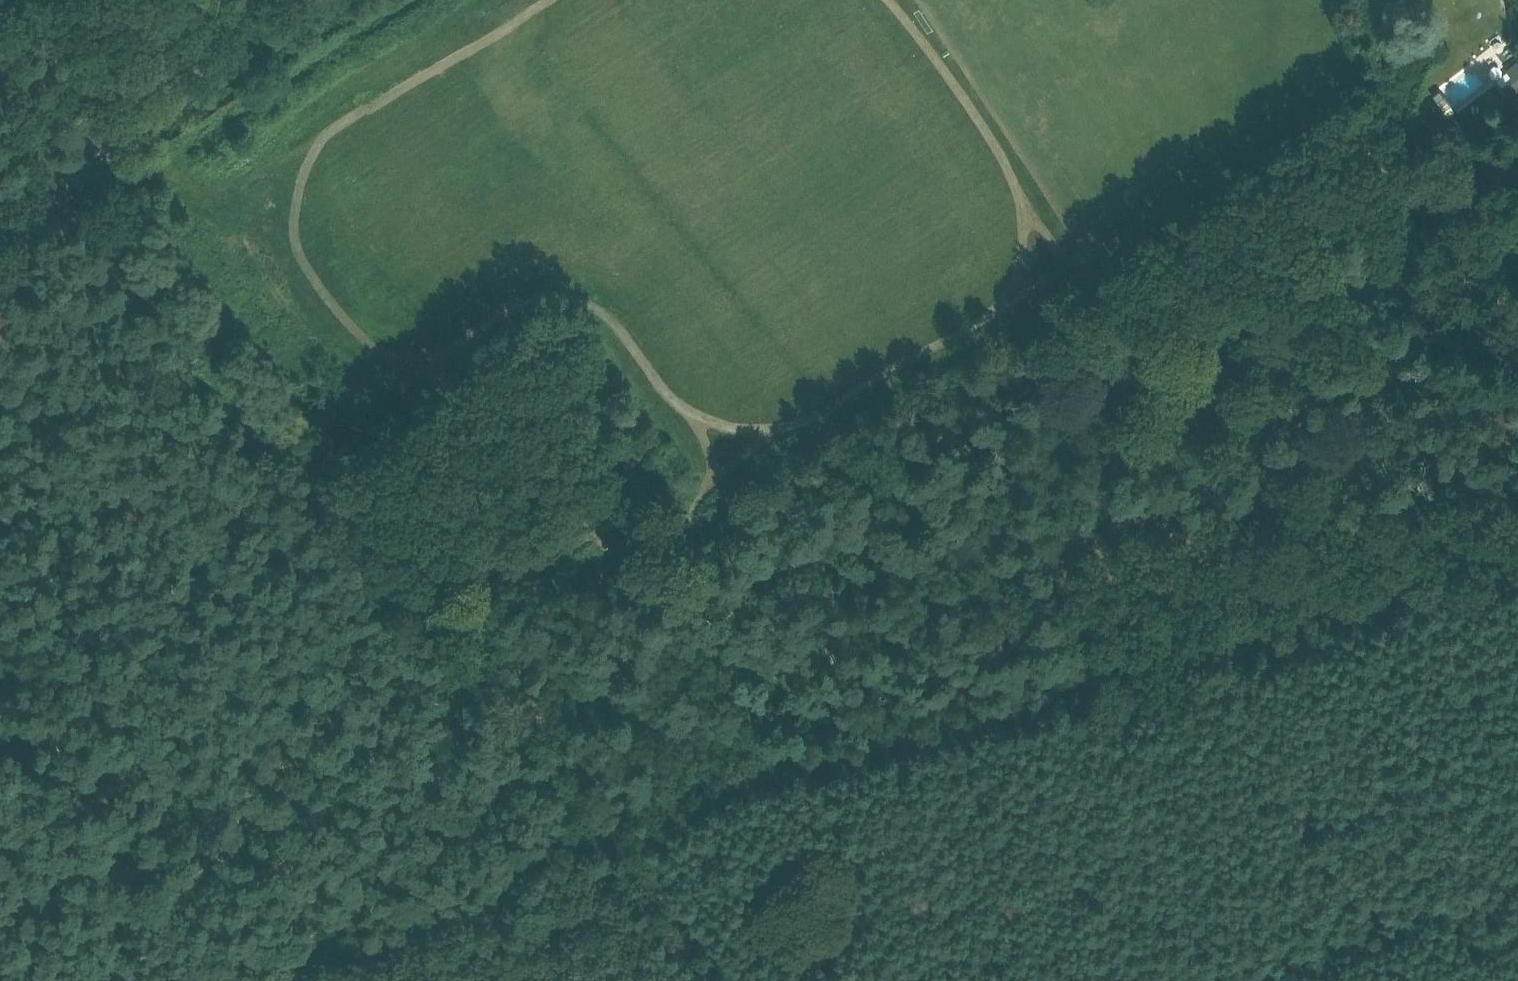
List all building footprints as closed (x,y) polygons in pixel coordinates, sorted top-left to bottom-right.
[(1478,62),(1430,99),(1448,120),(1494,83),(1478,62)] [(1517,65),(1506,75),(1513,83),(1501,92),(1511,105),(1517,99),(1517,66),(1517,65)]
